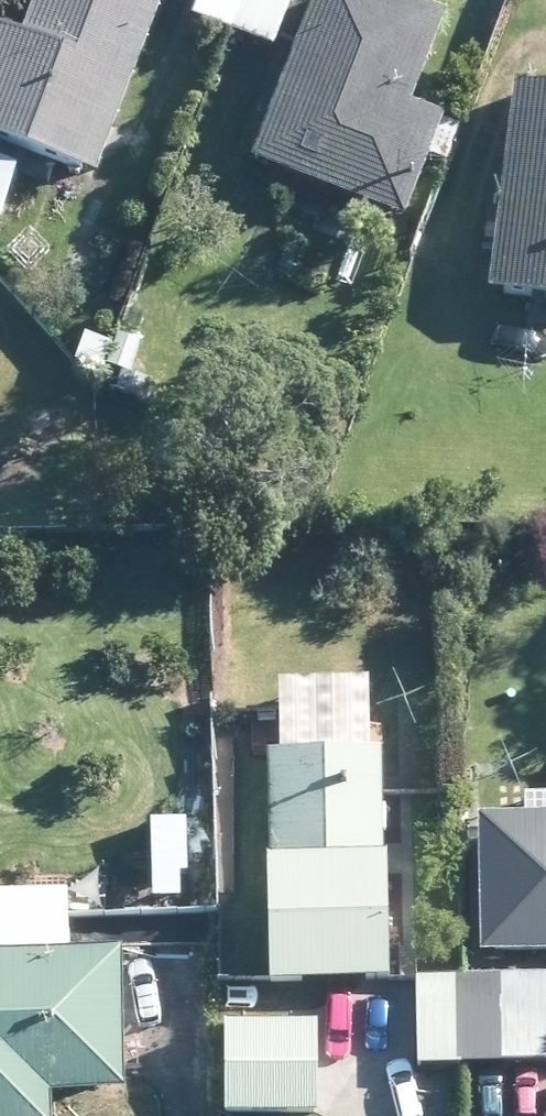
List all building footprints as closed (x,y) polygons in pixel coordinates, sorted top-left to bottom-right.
[(161,0),(33,0),(20,33),(0,26),(0,206),(14,169),(22,145),(96,174),(97,168),(112,131),(115,121),(161,0)] [(189,13),(192,15),(183,44),(219,58),(229,30),(273,47),(291,0),(194,0),(189,13)] [(370,204),(404,217),(443,115),(411,102),(446,13),(413,0),(310,0),(248,157),(311,181),(370,204)] [(536,296),(545,298),(545,81),(513,78),(487,291),(529,295),(536,296)] [(383,782),(383,774),(382,746),(363,748),(283,749),(265,751),(268,857),(263,856),(267,980),(317,980),(388,978),(388,945),(385,873),(383,824),(383,782)] [(523,814),(477,816),(480,953),(545,952),(545,813),(523,814)] [(122,1084),(118,947),(65,949),(22,950),(0,950),(0,1115),(50,1115),(49,1092),(122,1090),(122,1084)] [(545,1064),(545,976),(513,975),(417,977),(412,976),(412,1064),(455,1064),(468,1064),(545,1064)] [(318,1113),(319,1022),(223,1022),(222,1111),(318,1113)]
